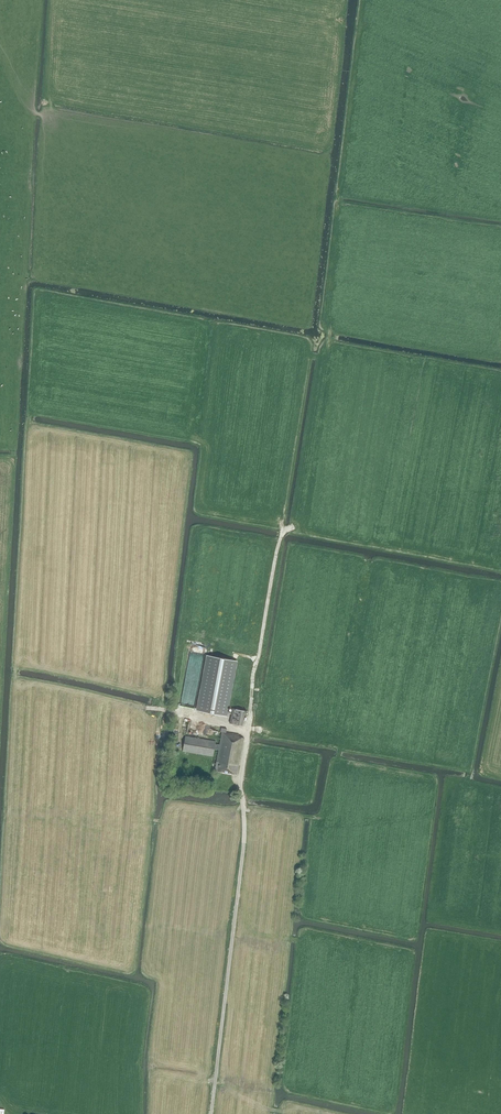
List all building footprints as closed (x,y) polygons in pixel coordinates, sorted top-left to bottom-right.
[(238,661),(206,655),(196,710),(227,716),(238,661)] [(245,711),(233,708),(230,723),(242,726),(245,711)] [(213,757),(214,749),(218,750),(215,770),(219,771),(232,774),(237,774),(244,738),(239,737),(239,735),(226,733),(226,729),(221,728),(220,732),(222,732),(219,745),(215,744),(216,741),(185,736),(182,751),(213,757)]
